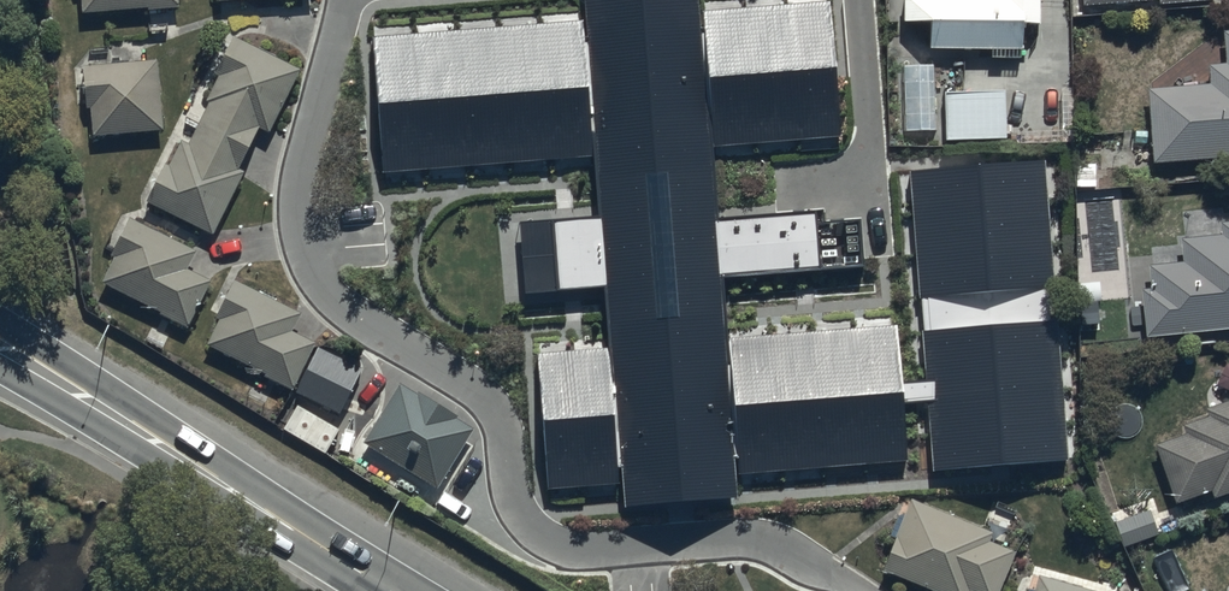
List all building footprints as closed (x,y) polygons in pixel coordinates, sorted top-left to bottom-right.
[(904,20),(928,14),(930,46),(992,48),(991,58),(1006,58),(1006,61),(1021,61),(1022,22),(1039,22),(1040,0),(904,0),(904,20)] [(218,226),(299,43),(232,14),(151,197),(218,226)] [(581,35),(378,51),(386,159),(592,142),(598,211),(542,215),(548,300),(599,297),(602,344),(532,350),(544,505),(921,476),(910,329),(731,343),(727,283),(875,272),(871,219),(709,231),(701,133),(835,122),(827,15),(720,23),(722,56),(583,67),(581,35)] [(1149,156),(1228,150),(1228,24),(1219,25),(1222,57),(1205,58),(1206,78),(1143,82),(1149,156)] [(146,39),(78,46),(86,120),(154,112),(146,39)] [(935,64),(905,64),(906,113),(907,113),(908,128),(937,128),(935,64)] [(1005,87),(943,87),(943,136),(1005,136),(1005,87)] [(1058,157),(908,169),(934,473),(1084,460),(1058,157)] [(204,232),(116,186),(80,256),(181,308),(206,259),(194,252),(204,232)] [(1143,329),(1228,321),(1228,213),(1217,214),(1218,229),(1176,232),(1178,256),(1145,259),(1147,282),(1137,283),(1143,329)] [(276,295),(227,274),(196,343),(280,380),(301,333),(266,318),(276,295)] [(1203,404),(1205,411),(1181,421),(1184,429),(1152,441),(1173,498),(1208,485),(1212,495),(1228,488),(1228,394),(1203,404)] [(879,565),(944,590),(963,590),(966,585),(981,590),(995,590),(1013,545),(1004,542),(1011,526),(991,518),(989,525),(909,493),(879,565)] [(1031,590),(1109,590),(1036,570),(1031,590)]
